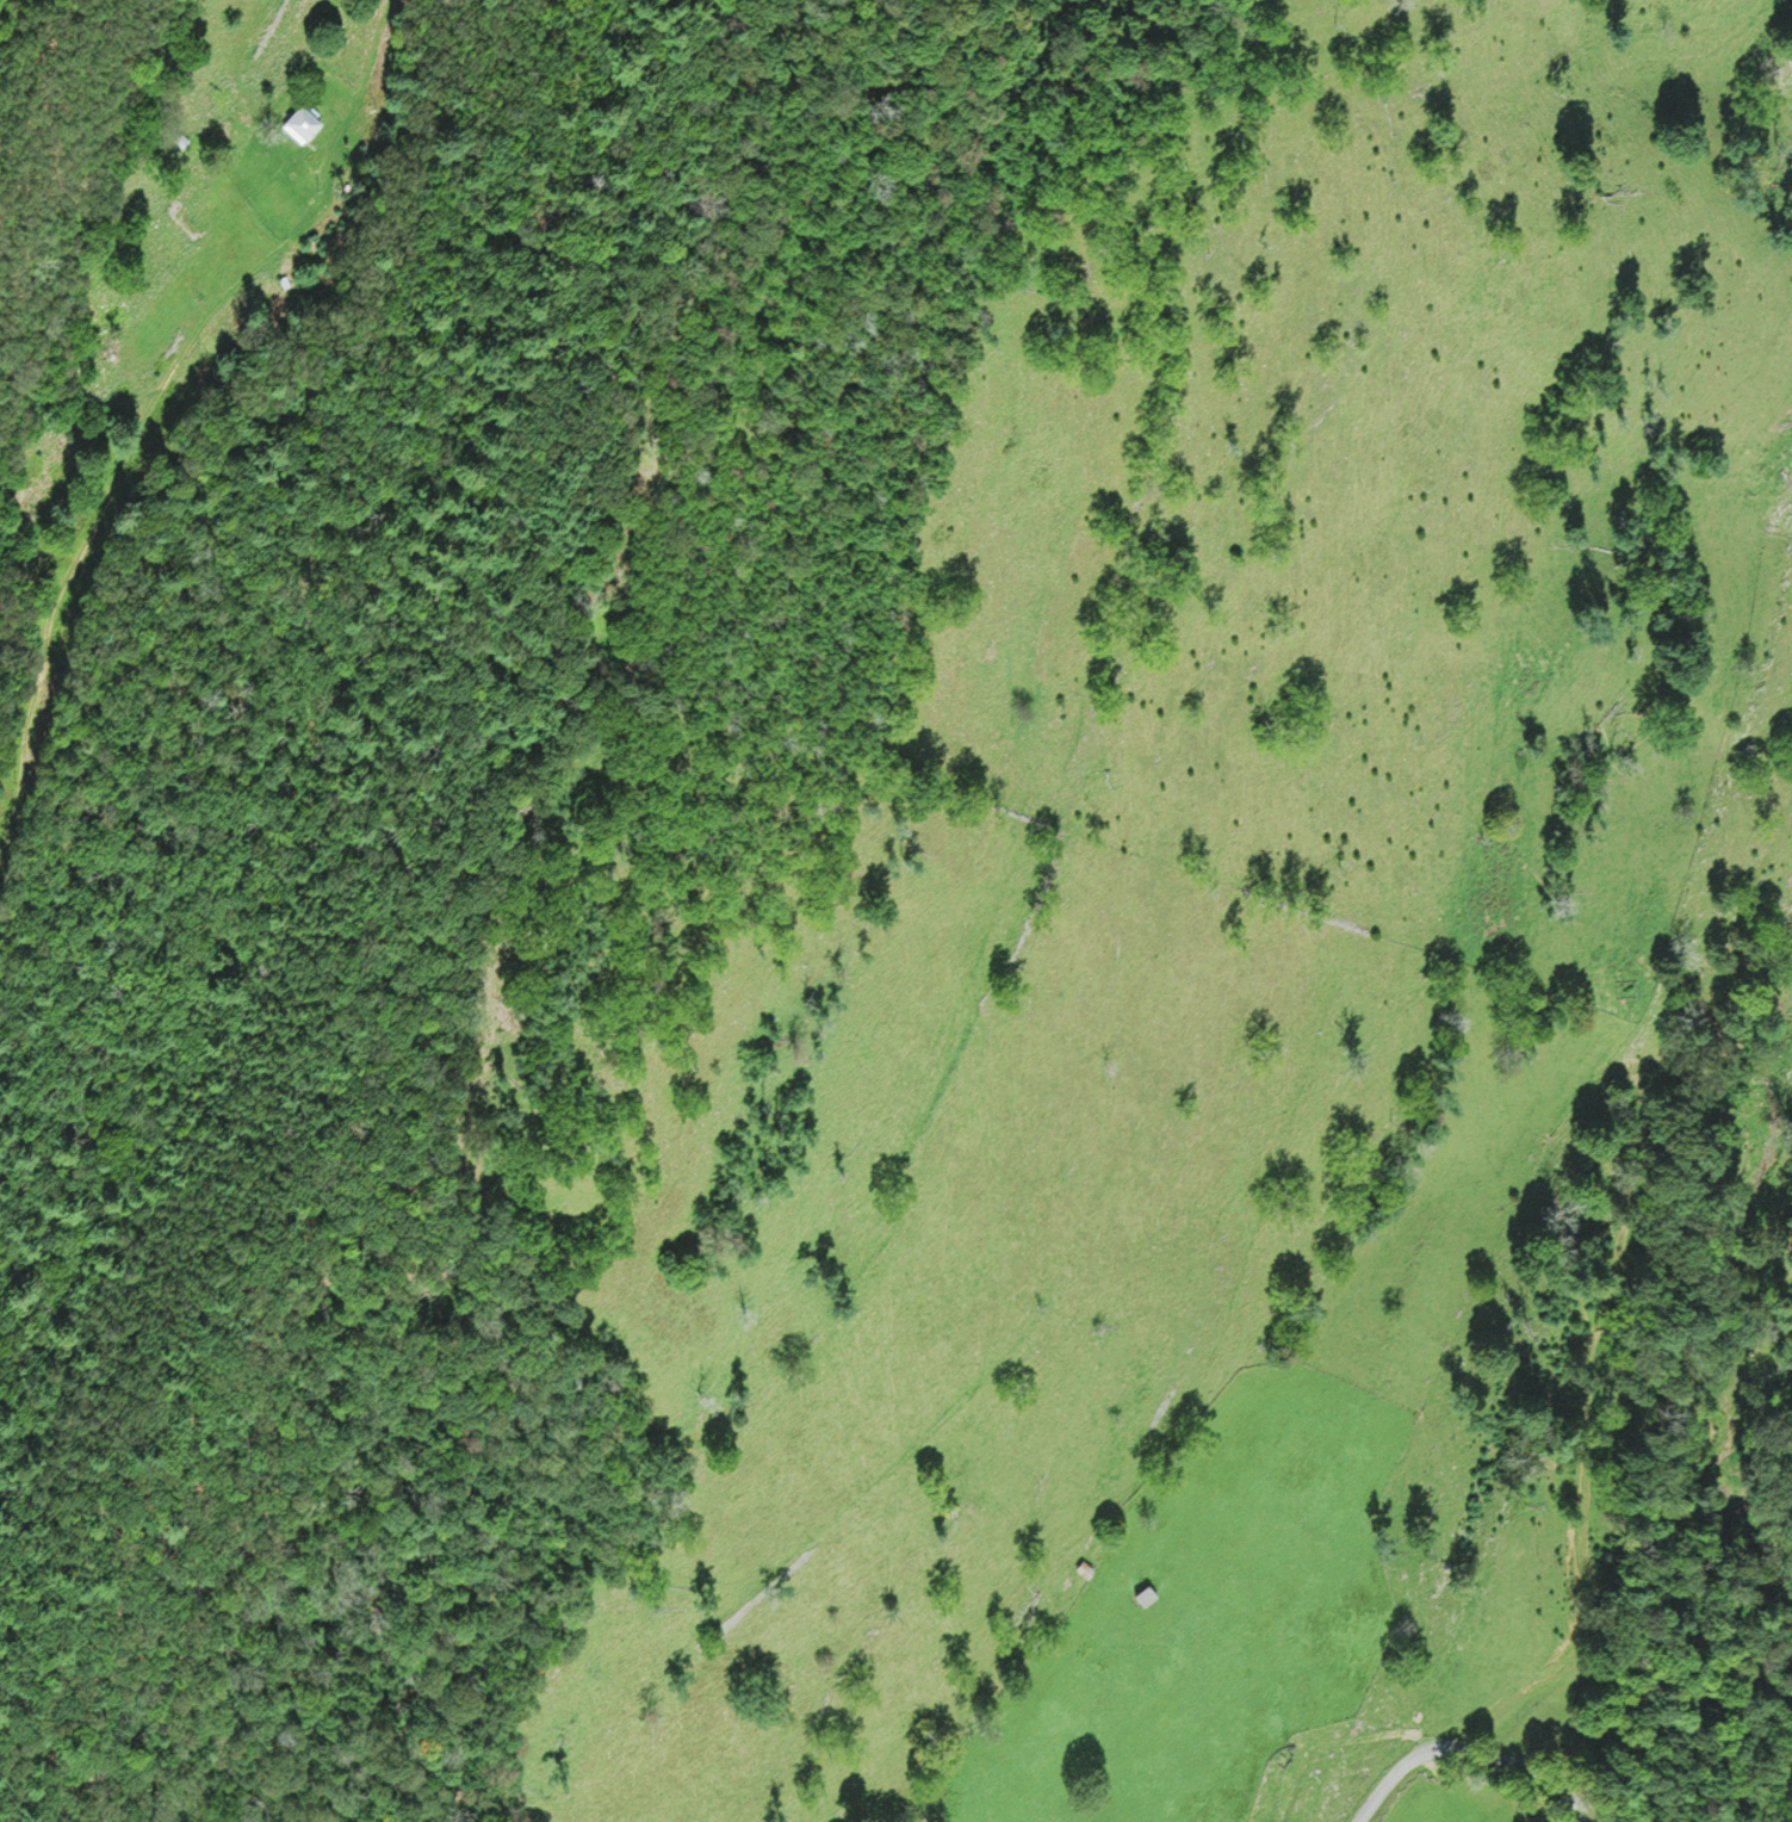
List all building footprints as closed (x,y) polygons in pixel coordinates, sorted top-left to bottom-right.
[(303,100),(327,124),(308,143),(284,119),(303,100)] [(1078,1567),(1087,1558),(1097,1567),(1087,1576),(1078,1567)] [(1152,1581),(1161,1593),(1146,1604),(1137,1592),(1152,1581)]
